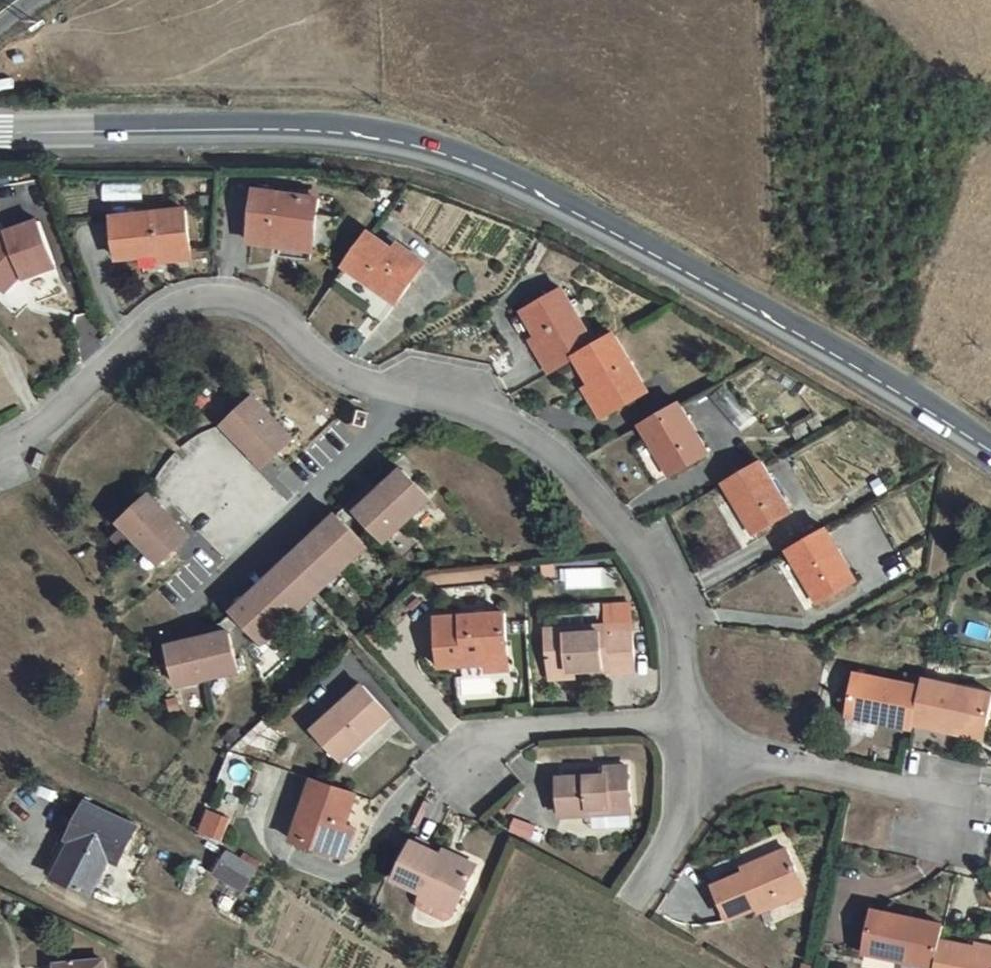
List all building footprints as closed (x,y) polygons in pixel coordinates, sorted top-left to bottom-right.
[(279,201),(216,200),(212,248),(236,249),(238,242),(276,243),(279,201)] [(164,225),(109,217),(103,256),(137,260),(136,268),(156,272),(164,225)] [(41,218),(9,227),(7,227),(0,233),(0,284),(3,287),(15,277),(13,271),(22,268),(23,274),(54,265),(41,218)] [(363,261),(369,254),(357,245),(351,253),(329,236),(305,269),(347,302),(373,268),(363,261)] [(378,261),(369,254),(363,261),(373,268),(378,261)] [(524,339),(519,342),(526,356),(553,341),(571,331),(540,277),(502,298),(524,339)] [(553,341),(582,394),(606,380),(597,363),(611,353),(592,318),(571,331),(553,341)] [(611,353),(597,363),(606,380),(621,372),(611,353)] [(728,383),(711,396),(739,433),(756,420),(728,383)] [(651,459),(692,435),(663,385),(622,411),(651,459)] [(205,398),(182,422),(219,462),(229,459),(247,439),(205,398)] [(816,418),(792,427),(796,438),(821,429),(816,418)] [(730,518),(767,496),(737,448),(701,470),(730,518)] [(382,455),(341,498),(369,524),(411,481),(382,455)] [(128,476),(102,502),(145,543),(164,522),(161,509),(128,476)] [(319,497),(282,534),(314,562),(350,526),(319,497)] [(802,511),(767,532),(796,580),(832,559),(802,511)] [(296,581),(314,562),(282,534),(264,552),(296,581)] [(258,618),(296,581),(264,552),(227,589),(258,618)] [(496,581),(428,583),(429,626),(469,625),(472,631),(497,630),(496,581)] [(594,598),(536,600),(537,641),(590,642),(592,648),(617,648),(616,604),(594,605),(594,598)] [(223,613),(167,638),(181,676),(239,651),(223,613)] [(856,690),(855,698),(893,704),(893,699),(900,661),(837,650),(831,685),(856,690)] [(971,664),(902,651),(900,661),(893,699),(928,707),(930,694),(964,700),(971,664)] [(351,661),(305,702),(330,732),(378,691),(351,661)] [(589,745),(547,750),(552,783),(596,779),(596,774),(618,772),(613,740),(590,742),(589,745)] [(342,768),(304,756),(288,817),(324,827),(342,768)] [(102,793),(44,776),(34,808),(41,811),(28,852),(71,865),(83,826),(91,828),(102,793)] [(199,834),(223,842),(232,817),(208,809),(199,834)] [(514,817),(508,831),(530,840),(536,827),(514,817)] [(435,837),(395,822),(379,857),(422,877),(424,872),(442,879),(460,842),(437,833),(435,837)] [(772,835),(697,867),(710,900),(745,885),(749,892),(760,887),(759,881),(773,875),(770,860),(781,854),(772,835)] [(228,849),(212,875),(243,894),(259,868),(228,849)] [(858,895),(850,938),(918,951),(923,923),(926,908),(858,895)] [(915,966),(928,967),(982,967),(987,935),(923,923),(918,951),(915,966)] [(87,948),(44,952),(45,967),(90,967),(87,948)]
